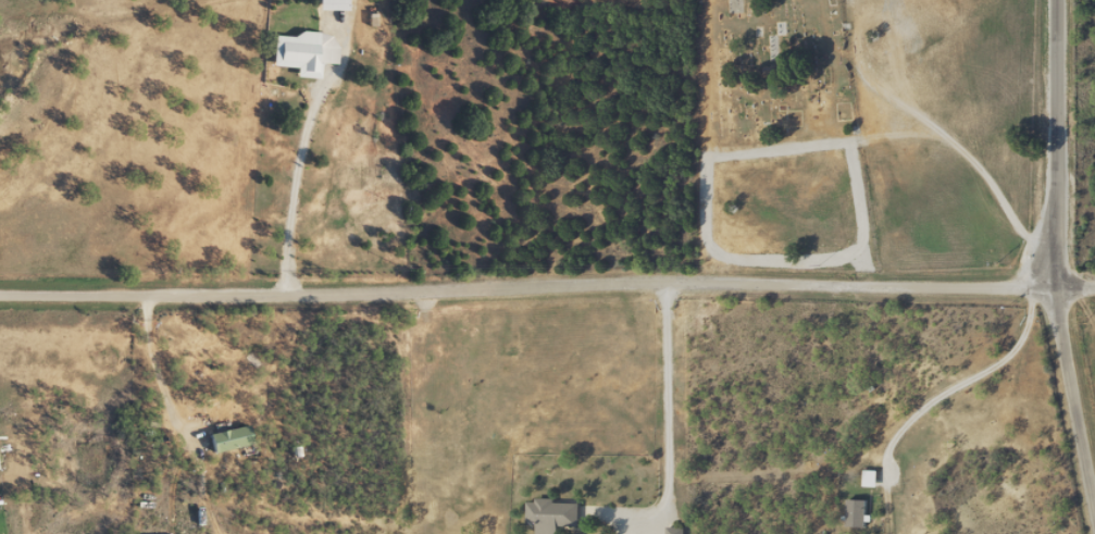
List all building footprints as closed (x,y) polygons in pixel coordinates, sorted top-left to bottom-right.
[(739,12),(740,0),(728,0),(727,11),(739,12)] [(332,64),(334,36),(271,32),(269,66),(293,67),(293,76),(315,77),(316,63),(332,64)] [(205,434),(210,454),(250,444),(245,425),(205,434)] [(874,470),(860,470),(860,486),(874,486),(874,470)] [(844,499),(844,527),(863,527),(863,499),(844,499)] [(577,527),(577,501),(524,501),(523,526),(533,526),(533,533),(555,533),(555,527),(577,527)]
